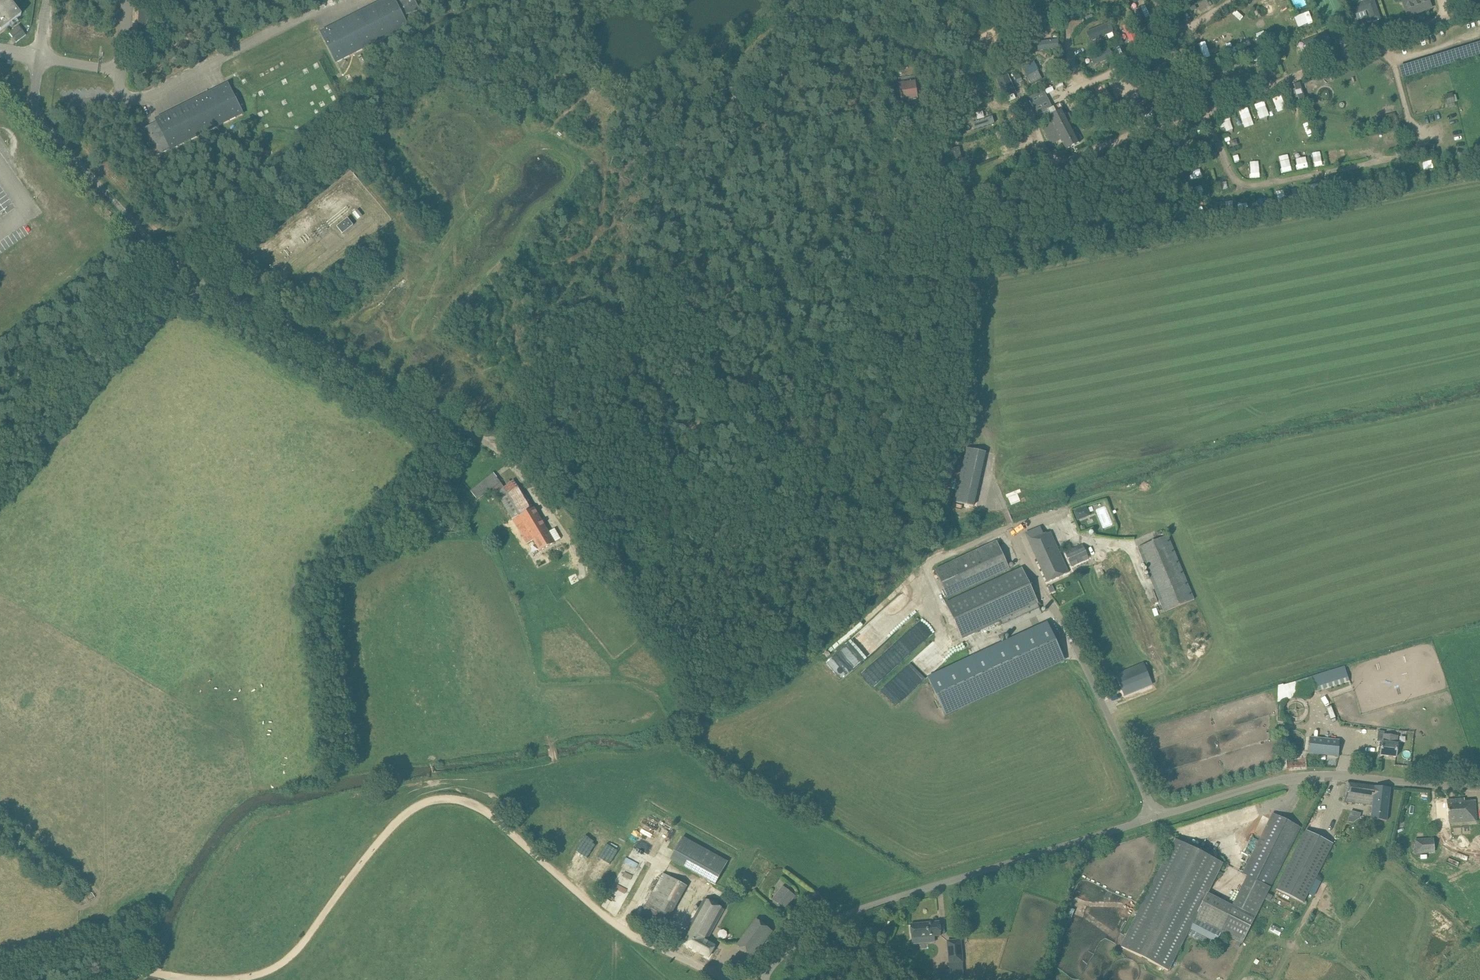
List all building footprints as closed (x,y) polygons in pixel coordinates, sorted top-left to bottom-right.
[(20,16),(8,0),(0,0),(0,32),(20,16)] [(321,32),(336,62),(408,27),(403,18),(420,9),(415,0),(386,0),(342,22),(341,23),(342,26),(337,29),(335,26),(333,26),(321,32)] [(1352,5),(1355,15),(1367,10),(1371,22),(1380,19),(1374,0),(1367,0),(1352,5)] [(1406,11),(1428,2),(1428,0),(1401,0),(1406,11)] [(140,10),(138,33),(147,34),(149,11),(140,10)] [(1113,33),(1108,22),(1087,31),(1092,43),(1113,33)] [(905,100),(921,98),(919,80),(902,82),(905,100)] [(155,119),(157,122),(159,125),(156,127),(154,124),(142,130),(155,157),(171,149),(171,151),(245,115),(229,83),(216,89),(217,92),(211,95),(210,92),(155,119)] [(1300,83),(1294,84),(1300,102),(1305,100),(1300,83)] [(1449,107),(1457,106),(1457,94),(1449,94),(1449,107)] [(1259,113),(1269,109),(1266,100),(1256,104),(1259,113)] [(1079,143),(1062,110),(1059,105),(1040,115),(1049,132),(1046,134),(1051,144),(1054,142),(1055,143),(1061,140),(1066,150),(1079,143)] [(973,122),(976,130),(996,124),(994,116),(973,122)] [(1238,164),(1247,160),(1243,152),(1234,156),(1238,164)] [(1291,157),(1283,158),(1285,172),(1293,171),(1291,157)] [(1252,164),(1244,172),(1251,180),(1260,172),(1252,164)] [(1371,183),(1381,184),(1381,171),(1372,171),(1371,183)] [(1368,174),(1358,176),(1361,190),(1371,188),(1368,174)] [(1231,200),(1223,202),(1227,216),(1235,214),(1231,200)] [(348,218),(337,227),(343,234),(353,225),(348,218)] [(966,448),(954,502),(975,506),(986,452),(966,448)] [(540,551),(546,548),(555,542),(534,507),(533,508),(519,487),(514,480),(504,487),(493,473),(471,491),(478,500),(492,488),(501,500),(525,541),(529,543),(533,540),(540,551)] [(1079,521),(1092,516),(1087,506),(1075,511),(1079,521)] [(1043,534),(1041,526),(1025,533),(1047,582),(1069,573),(1050,532),(1046,534),(1043,534)] [(1194,600),(1167,536),(1138,548),(1165,612),(1194,600)] [(997,542),(951,563),(936,571),(949,598),(1010,569),(997,542)] [(1071,567),(1089,558),(1082,544),(1064,552),(1071,567)] [(1038,603),(1023,569),(947,604),(962,639),(1000,622),(1004,631),(1042,613),(1037,603),(1038,603)] [(579,581),(577,577),(576,573),(568,577),(572,584),(579,581)] [(915,574),(905,581),(907,585),(917,579),(915,574)] [(841,681),(919,611),(904,594),(826,664),(841,681)] [(945,714),(1064,659),(1048,624),(929,679),(945,714)] [(911,633),(904,637),(911,651),(918,648),(911,633)] [(1121,689),(1149,677),(1144,663),(1116,675),(1121,689)] [(1344,667),(1311,677),(1296,682),(1298,695),(1315,690),(1316,692),(1349,681),(1344,667)] [(891,683),(884,688),(895,704),(909,695),(904,687),(897,692),(891,683)] [(1382,742),(1380,755),(1396,757),(1398,744),(1397,744),(1398,736),(1384,734),(1384,732),(1378,731),(1377,741),(1382,742)] [(1310,737),(1309,743),(1308,753),(1339,756),(1340,740),(1310,737)] [(1375,786),(1347,783),(1345,801),(1373,805),(1371,819),(1387,821),(1390,788),(1375,786)] [(1477,821),(1476,811),(1475,801),(1464,801),(1464,799),(1436,801),(1438,828),(1450,827),(1450,824),(1477,821)] [(1232,906),(1255,918),(1301,827),(1273,813),(1243,873),(1248,876),(1232,906)] [(1306,830),(1301,839),(1276,890),(1303,903),(1333,844),(1306,830)] [(587,836),(581,845),(593,852),(598,844),(587,836)] [(728,861),(684,837),(671,861),(716,885),(728,861)] [(1255,918),(1232,906),(1207,894),(1222,863),(1176,839),(1121,947),(1168,971),(1194,919),(1242,943),(1255,918)] [(1416,854),(1434,852),(1433,839),(1415,841),(1416,854)] [(620,857),(623,849),(610,844),(607,852),(620,857)] [(664,873),(645,907),(640,916),(662,928),(685,885),(664,873)] [(794,896),(786,890),(783,887),(773,899),(785,908),(794,896)] [(709,958),(715,946),(706,941),(724,909),(705,899),(681,942),(709,958)] [(772,930),(755,917),(745,930),(762,944),(772,930)] [(941,936),(940,922),(910,925),(912,938),(941,936)] [(961,940),(947,942),(951,979),(964,979),(961,940)]
